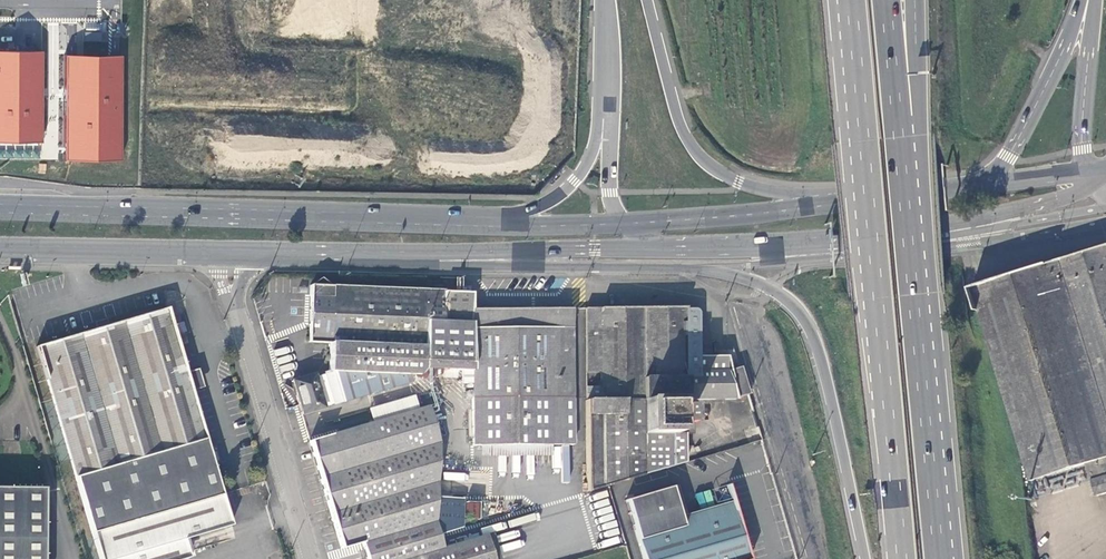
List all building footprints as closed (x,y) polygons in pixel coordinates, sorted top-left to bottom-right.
[(0,43),(0,136),(42,137),(44,44),(0,43)] [(122,49),(67,48),(65,154),(120,156),(122,49)] [(311,159),(327,160),(328,142),(312,141),(311,159)] [(972,288),(1020,444),(1032,480),(1088,463),(1105,457),(1105,247),(972,288)] [(455,370),(457,292),(311,286),(309,342),(329,343),(329,369),(329,370),(333,370),(343,401),(438,374),(438,370),(455,370)] [(470,293),(457,292),(455,370),(461,370),(461,384),(471,384),(471,446),(477,446),(549,445),(572,445),(571,309),(470,309),(470,293)] [(37,346),(99,558),(181,558),(188,557),(183,539),(230,525),(221,495),(191,392),(166,308),(106,326),(97,328),(37,346)] [(734,398),(747,394),(739,368),(726,372),(726,357),(697,357),(697,317),(697,314),(696,313),(695,312),(693,311),(691,311),(685,311),(684,308),(586,308),(586,373),(600,373),(600,387),(586,387),(586,400),(585,400),(586,440),(586,491),(607,485),(667,468),(683,463),(682,446),(685,446),(684,425),(686,425),(686,413),(703,413),(703,410),(710,410),(710,401),(734,400),(734,398)] [(331,405),(343,401),(333,370),(329,370),(329,369),(322,372),(331,405)] [(292,380),(302,414),(324,407),(314,374),(292,380)] [(366,556),(438,535),(435,523),(439,442),(428,405),(310,441),(341,549),(362,542),(366,556)] [(749,444),(761,440),(757,427),(745,430),(749,444)] [(549,455),(549,445),(477,446),(477,456),(549,455)] [(1088,463),(1098,496),(1105,493),(1105,457),(1088,463)] [(478,477),(464,465),(451,465),(448,532),(462,528),(463,499),(477,500),(478,477)] [(44,485),(0,485),(0,558),(44,558),(44,485)] [(627,500),(639,540),(644,558),(748,558),(735,512),(684,527),(679,509),(673,487),(627,500)] [(438,535),(366,556),(366,558),(492,558),(485,535),(442,548),(438,535)] [(639,540),(634,542),(639,558),(644,558),(639,540)]
